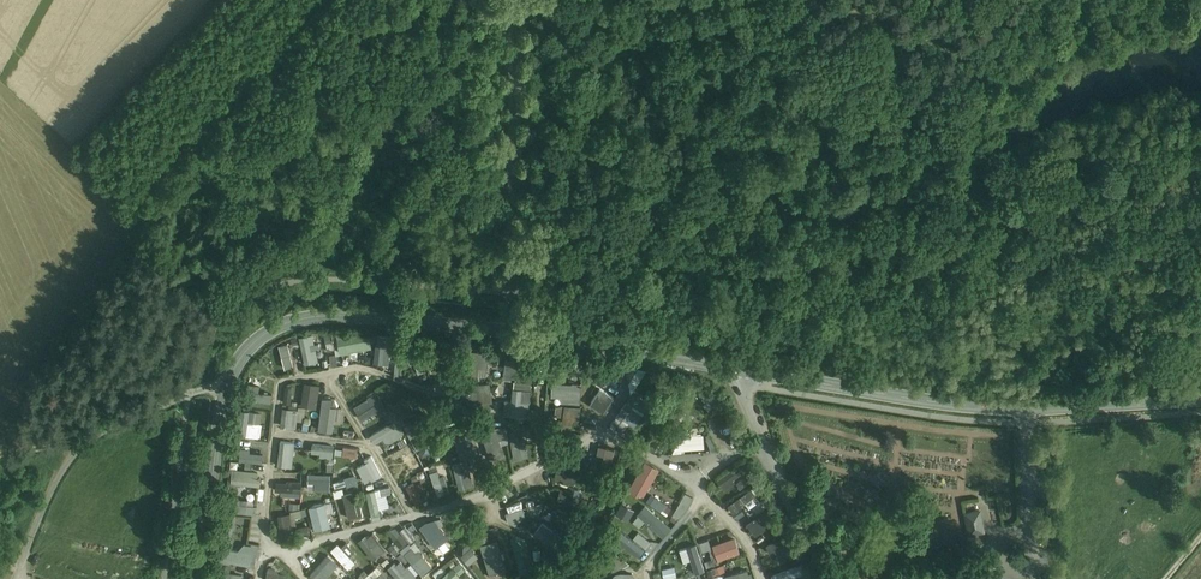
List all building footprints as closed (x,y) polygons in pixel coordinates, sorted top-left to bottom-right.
[(351,332),(337,335),(341,357),(363,353),(362,350),(373,348),(370,332),(352,335),(351,332)] [(331,333),(325,334),(328,350),(336,348),(334,341),(332,341),(331,333)] [(313,334),(299,336),(305,364),(319,361),(313,334)] [(392,336),(377,334),(375,362),(389,363),(392,336)] [(288,342),(279,345),(285,368),(294,365),(288,342)] [(531,360),(507,357),(504,377),(513,378),(513,376),(529,378),(531,360)] [(550,358),(548,372),(565,374),(567,360),(550,358)] [(404,364),(397,362),(395,368),(397,374),(403,375),(402,369),(404,364)] [(638,367),(620,364),(618,371),(627,373),(627,371),(635,372),(638,367)] [(632,392),(648,369),(639,367),(629,382),(631,392),(632,392)] [(320,384),(304,382),(301,405),(317,407),(320,384)] [(582,384),(552,382),(552,396),(559,396),(563,402),(581,403),(582,384)] [(247,383),(245,398),(271,402),(272,393),(259,392),(260,385),(247,383)] [(490,383),(466,387),(468,400),(468,405),(493,401),(490,383)] [(291,404),(293,387),(286,386),(284,403),(291,404)] [(466,387),(460,388),(462,401),(468,400),(466,387)] [(531,389),(515,387),(514,399),(506,399),(504,413),(530,416),(531,400),(530,400),(531,389)] [(604,413),(615,397),(600,387),(589,403),(604,413)] [(707,400),(703,404),(709,410),(720,399),(709,389),(702,395),(707,400)] [(374,411),(378,417),(388,410),(376,390),(366,396),(367,398),(354,406),(362,419),(374,411)] [(652,401),(635,390),(610,426),(627,438),(652,401)] [(332,397),(323,398),(318,430),(333,432),(334,422),(344,423),(345,414),(347,414),(344,408),(331,406),(332,397)] [(391,405),(394,410),(403,405),(400,400),(391,405)] [(395,413),(399,419),(415,410),(411,404),(395,413)] [(298,409),(283,407),(282,426),(297,428),(298,420),(305,421),(306,407),(299,406),(298,409)] [(250,411),(241,409),(238,433),(246,434),(246,435),(261,437),(263,423),(249,421),(250,411)] [(251,410),(249,420),(264,422),(265,412),(251,410)] [(393,419),(388,411),(383,414),(388,422),(393,419)] [(707,417),(712,430),(718,428),(713,415),(707,417)] [(420,417),(404,425),(417,449),(426,445),(420,435),(428,431),(420,417)] [(394,420),(369,434),(374,443),(383,438),(385,441),(391,442),(403,435),(394,420)] [(672,441),(680,428),(668,421),(660,434),(672,441)] [(697,426),(687,426),(678,440),(672,452),(685,451),(685,449),(705,448),(704,433),(698,434),(697,426)] [(355,430),(345,429),(344,437),(354,438),(355,430)] [(529,454),(525,437),(520,439),(517,429),(509,430),(515,459),(523,457),(523,456),(529,454)] [(481,464),(472,432),(455,437),(461,458),(469,456),(473,467),(481,464)] [(719,449),(711,433),(706,435),(712,452),(719,449)] [(296,442),(281,440),(278,465),(293,467),(296,442)] [(406,447),(389,455),(393,463),(409,455),(411,459),(416,457),(415,454),(417,453),(412,442),(405,445),(406,447)] [(335,445),(313,443),(312,452),(321,453),(320,456),(334,458),(335,445)] [(595,451),(614,455),(615,449),(596,445),(595,451)] [(344,446),(343,455),(357,457),(358,448),(344,446)] [(454,456),(451,446),(442,449),(445,459),(454,456)] [(251,449),(238,447),(236,460),(263,463),(264,453),(251,451),(251,449)] [(688,451),(687,466),(701,467),(702,452),(688,451)] [(506,470),(513,469),(510,453),(505,453),(506,464),(505,465),(506,470)] [(364,459),(366,461),(356,466),(365,483),(383,474),(372,454),(364,459)] [(468,458),(453,462),(460,488),(475,484),(468,458)] [(660,468),(645,459),(628,489),(639,495),(640,492),(644,495),(660,468)] [(717,478),(724,489),(736,481),(735,478),(751,467),(746,459),(717,478)] [(422,462),(408,470),(412,477),(426,469),(422,462)] [(438,468),(436,462),(425,466),(427,469),(430,469),(430,470),(438,468)] [(554,483),(577,486),(580,467),(557,463),(554,483)] [(258,470),(232,468),(230,482),(261,485),(261,477),(258,477),(258,470)] [(438,469),(430,472),(438,495),(451,491),(445,473),(440,475),(438,469)] [(331,490),(332,474),(310,473),(309,489),(331,490)] [(737,482),(740,488),(749,482),(746,476),(737,482)] [(353,477),(335,482),(336,487),(347,484),(348,486),(355,484),(353,477)] [(302,497),(303,481),(288,480),(288,482),(277,481),(276,491),(282,491),(282,496),(302,497)] [(414,481),(406,485),(415,502),(424,498),(422,494),(426,492),(424,488),(425,488),(421,481),(415,484),(414,481)] [(744,521),(757,489),(743,483),(732,508),(736,510),(733,517),(744,521)] [(390,485),(366,491),(372,521),(382,518),(380,508),(390,506),(387,493),(392,492),(390,485)] [(334,490),(335,497),(345,495),(343,488),(334,490)] [(528,491),(530,499),(523,501),(526,516),(547,511),(541,488),(528,491)] [(673,507),(652,492),(647,500),(663,512),(665,510),(669,513),(673,507)] [(693,496),(685,492),(672,515),(678,519),(690,504),(693,496)] [(354,493),(344,495),(348,516),(364,513),(361,501),(356,502),(354,493)] [(235,503),(233,503),(233,511),(256,513),(257,505),(248,504),(248,499),(244,499),(244,498),(240,498),(241,497),(236,497),(235,503)] [(325,502),(309,506),(315,530),(331,526),(325,502)] [(629,520),(635,509),(623,502),(617,513),(629,520)] [(290,512),(278,515),(282,537),(302,533),(304,539),(312,537),(311,531),(313,530),(309,513),(308,513),(306,507),(301,508),(301,503),(290,503),(290,511),(290,512)] [(672,526),(646,503),(637,513),(639,514),(633,520),(640,526),(646,520),(663,536),(672,526)] [(510,523),(526,517),(523,506),(506,512),(510,523)] [(754,535),(776,522),(767,509),(746,523),(754,535)] [(982,510),(964,514),(968,533),(985,530),(982,510)] [(434,547),(448,538),(434,516),(420,525),(434,547)] [(400,529),(408,542),(413,539),(405,526),(400,529)] [(493,528),(477,531),(479,541),(495,539),(493,528)] [(651,540),(639,531),(633,538),(621,529),(615,537),(622,542),(621,543),(625,546),(626,545),(640,556),(646,548),(645,547),(651,540)] [(358,542),(373,558),(386,547),(371,530),(358,542)] [(516,536),(517,571),(529,571),(528,535),(516,536)] [(769,552),(775,550),(779,562),(797,556),(790,535),(766,543),(769,552)] [(736,536),(712,542),(716,558),(740,553),(736,536)] [(499,538),(482,542),(488,572),(506,568),(499,538)] [(709,538),(699,542),(702,551),(712,547),(709,538)] [(344,539),(332,550),(349,568),(355,561),(349,555),(355,550),(344,539)] [(229,541),(222,540),(218,561),(235,564),(235,563),(256,566),(259,545),(244,543),(238,550),(232,549),(229,541)] [(401,548),(421,575),(433,566),(413,540),(401,548)] [(695,572),(706,569),(696,542),(686,546),(695,572)] [(459,554),(470,564),(479,554),(469,544),(459,554)] [(339,563),(328,553),(310,573),(317,578),(325,578),(339,563)] [(388,566),(397,578),(412,578),(415,577),(402,557),(388,566)] [(437,578),(474,578),(457,558),(434,576),(437,578)] [(710,575),(726,570),(724,564),(708,569),(710,575)] [(378,565),(367,573),(371,578),(389,578),(378,565)] [(662,568),(665,578),(677,576),(675,565),(662,568)] [(629,567),(611,578),(638,578),(629,567)] [(770,572),(772,578),(788,578),(796,577),(793,567),(770,572)] [(266,578),(285,578),(285,574),(278,573),(278,568),(266,568),(266,578)] [(725,578),(752,578),(750,568),(724,574),(725,578)]
